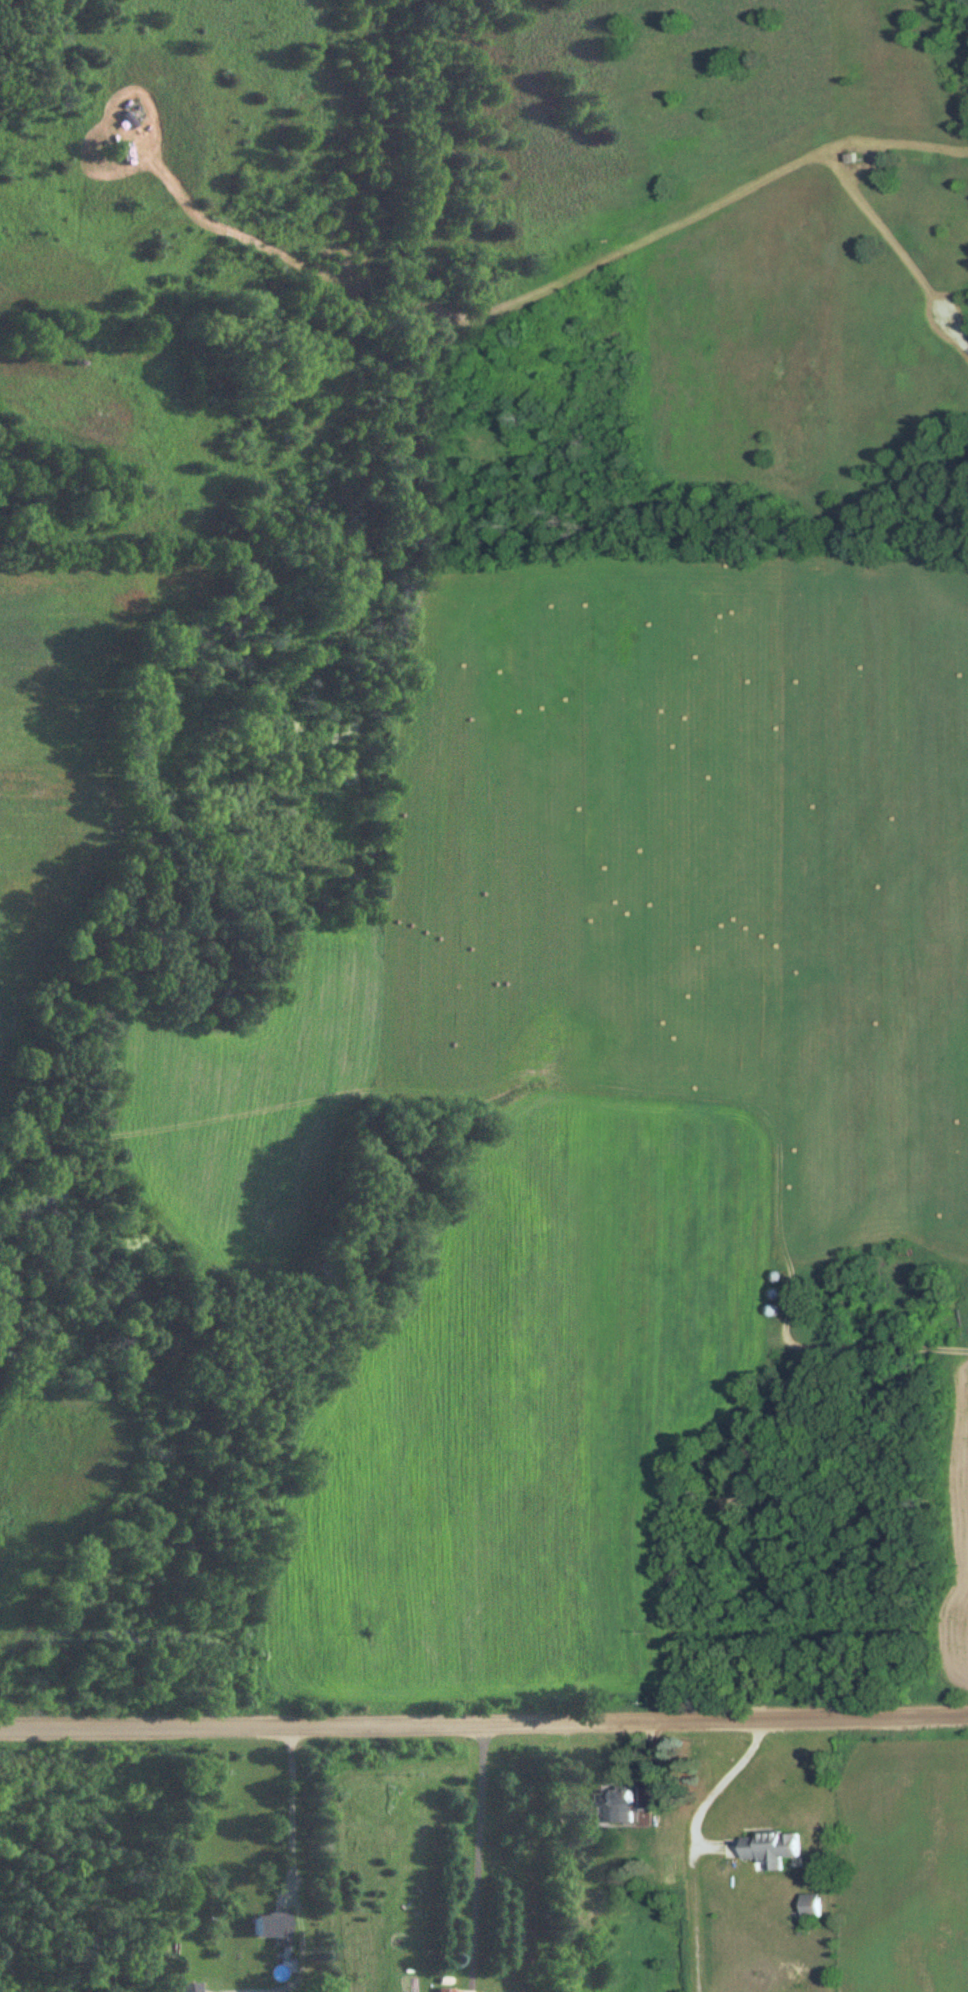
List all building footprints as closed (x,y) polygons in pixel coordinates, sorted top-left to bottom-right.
[(844,154),(855,153),(856,160),(844,161),(844,154)] [(965,1315),(959,1312),(952,1327),(958,1330),(965,1315)] [(637,1804),(642,1804),(641,1788),(606,1789),(607,1824),(638,1823),(637,1804)] [(744,1859),(773,1859),(773,1870),(787,1870),(787,1858),(806,1858),(806,1834),(744,1835),(744,1859)] [(820,1917),(820,1894),(799,1894),(799,1917),(820,1917)] [(253,1914),(253,1938),(274,1938),(274,1947),(291,1947),(291,1914),(253,1914)]
